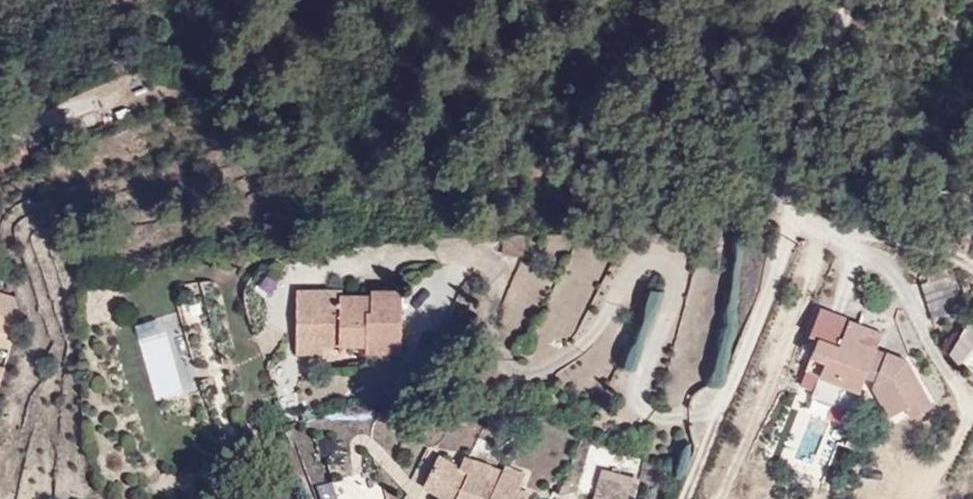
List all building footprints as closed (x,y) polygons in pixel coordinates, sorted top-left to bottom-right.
[(525,221),(500,221),(500,251),(524,252),(525,221)] [(338,286),(306,286),(306,308),(294,308),(294,330),(317,330),(317,345),(365,344),(365,349),(397,349),(397,286),(374,286),(374,292),(339,292),(338,286)] [(855,318),(818,303),(808,330),(819,335),(808,368),(824,374),(860,389),(866,375),(880,380),(877,395),(904,438),(926,424),(919,411),(933,401),(911,359),(885,348),(880,359),(869,354),(873,343),(849,332),(855,318)] [(15,346),(22,320),(0,312),(0,340),(15,346)] [(162,333),(140,340),(157,398),(193,388),(171,314),(158,318),(162,333)] [(156,318),(136,322),(139,337),(159,332),(156,318)] [(294,330),(294,350),(317,350),(317,345),(317,330),(294,330)] [(885,348),(873,343),(869,354),(880,359),(885,348)] [(824,374),(818,390),(854,404),(860,389),(824,374)] [(528,491),(522,488),(526,476),(500,466),(497,469),(471,460),(468,467),(431,454),(420,490),(446,498),(525,498),(528,491)] [(602,468),(595,498),(628,498),(635,478),(602,468)]
